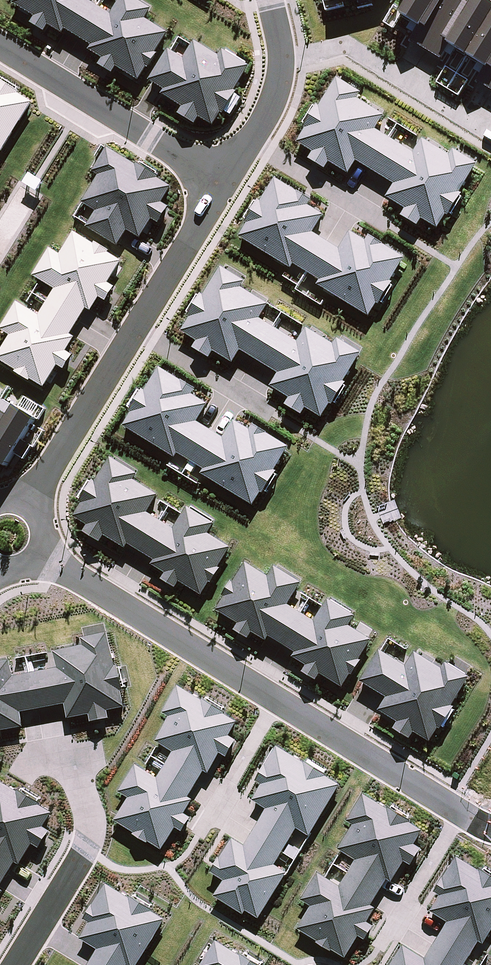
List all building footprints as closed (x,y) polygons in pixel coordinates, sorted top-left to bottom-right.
[(79,38),(98,7),(86,0),(16,0),(14,4),(36,18),(32,24),(45,32),(49,26),(63,35),(66,30),(79,38)] [(79,38),(92,46),(90,51),(103,59),(99,65),(113,74),(117,68),(140,81),(147,69),(149,70),(158,55),(156,54),(169,34),(146,20),(153,10),(136,0),(121,0),(111,15),(98,7),(79,38)] [(401,17),(420,29),(411,43),(427,52),(458,0),(412,0),(401,17)] [(450,47),(469,59),(490,23),(490,4),(484,0),(458,0),(427,52),(442,61),(450,47)] [(469,59),(488,70),(479,84),(490,91),(490,23),(469,59)] [(219,57),(195,42),(184,60),(169,51),(150,81),(165,91),(162,95),(183,108),(179,115),(196,125),(200,118),(214,127),(222,114),(224,115),(237,93),(235,92),(250,68),(223,51),(219,57)] [(357,162),(371,170),(390,139),(376,131),(385,117),(358,100),(361,94),(337,79),(320,107),(318,106),(304,128),(307,129),(298,143),(314,153),(309,160),(326,170),(330,163),(349,175),(357,162)] [(33,104),(20,96),(20,94),(0,82),(0,154),(1,155),(33,104)] [(390,139),(371,170),(395,185),(387,198),(406,210),(401,217),(418,227),(423,220),(438,229),(446,216),(449,217),(462,195),(460,193),(478,165),(453,150),(450,156),(423,140),(414,154),(390,139)] [(163,204),(172,188),(159,180),(160,178),(138,164),(136,166),(108,149),(93,173),(99,177),(83,203),(97,212),(87,228),(118,247),(128,232),(141,239),(153,220),(159,225),(170,208),(163,204)] [(294,265),(308,273),(327,242),(314,234),(324,216),(309,207),(312,202),(298,193),(298,194),(276,180),(262,203),(259,201),(246,224),(248,225),(240,238),(291,269),(294,265)] [(327,242),(308,273),(321,281),(318,286),(370,317),(377,305),(379,306),(393,284),(391,283),(405,260),(383,246),(383,245),(369,237),(366,242),(350,232),(340,250),(327,242)] [(94,245),(74,233),(60,255),(50,249),(33,276),(56,290),(47,304),(79,323),(87,310),(92,313),(100,299),(106,303),(116,288),(109,284),(122,263),(109,254),(110,252),(95,243),(94,245)] [(241,350),(255,359),(274,328),(260,319),(269,305),(242,289),(246,283),(222,268),(204,296),(202,295),(189,317),(191,318),(182,332),(198,342),(193,349),(210,359),(214,352),(233,364),(241,350)] [(47,304),(40,316),(18,302),(0,330),(11,337),(0,354),(0,361),(16,371),(15,373),(31,382),(32,381),(44,389),(58,367),(65,371),(74,356),(67,352),(76,338),(71,335),(79,323),(47,304)] [(274,328),(255,359),(279,373),(271,387),(290,398),(286,405),(302,416),(307,408),(322,418),(331,404),(333,406),(346,383),(344,382),(362,354),(337,339),(334,345),(307,328),(298,342),(274,328)] [(178,453),(192,462),(211,431),(198,422),(208,405),(193,395),(196,390),(182,382),(160,369),(146,392),(143,390),(130,412),(132,413),(124,426),(176,458),(178,453)] [(8,468),(37,421),(18,410),(3,400),(0,405),(0,463),(8,468)] [(211,431),(192,462),(205,470),(202,474),(254,506),(261,493),(263,495),(278,472),(275,471),(289,448),(267,435),(267,434),(253,425),(250,430),(234,421),(224,438),(211,431)] [(129,545),(142,553),(161,522),(148,514),(159,496),(135,481),(138,475),(111,458),(75,517),(88,525),(84,533),(101,543),(106,536),(126,549),(129,545)] [(180,582),(202,596),(210,583),(212,584),(221,569),(219,568),(231,548),(209,535),(215,525),(187,508),(174,530),(161,522),(142,553),(155,561),(152,565),(166,573),(162,580),(176,589),(180,582)] [(270,637),(283,645),(302,615),(289,607),(302,584),(275,568),(269,578),(246,564),(234,584),(231,583),(223,597),(225,598),(217,611),(239,625),(235,631),(249,640),(253,633),(267,642),(270,637)] [(302,615),(283,645),(296,653),(293,658),(307,666),(303,673),(317,681),(321,675),(343,688),(351,676),(353,677),(362,662),(360,661),(372,641),(350,628),(356,617),(329,600),(315,623),(302,615)] [(25,674),(32,709),(60,704),(63,719),(85,715),(87,723),(106,719),(104,711),(122,707),(119,692),(122,691),(116,666),(114,666),(108,633),(80,639),(81,646),(50,652),(53,668),(25,674)] [(380,650),(361,681),(387,698),(379,711),(398,722),(394,729),(411,739),(415,733),(431,742),(439,728),(441,730),(455,707),(453,706),(470,678),(446,663),(442,669),(415,653),(406,667),(380,650)] [(32,709),(25,674),(10,677),(6,661),(0,662),(0,731),(20,727),(17,712),(32,709)] [(170,752),(162,765),(194,785),(202,772),(206,775),(219,754),(225,758),(236,741),(229,737),(238,723),(225,716),(227,713),(203,699),(202,701),(178,687),(161,714),(167,718),(153,741),(170,752)] [(265,810),(255,827),(286,846),(296,829),(309,837),(341,786),(326,778),(328,776),(305,762),(304,764),(277,747),(256,782),(260,785),(251,801),(265,810)] [(146,841),(160,850),(173,829),(179,833),(188,818),(181,814),(190,801),(185,798),(194,785),(162,765),(153,779),(131,765),(115,792),(125,798),(111,821),(131,833),(130,835),(144,844),(146,841)] [(7,876),(15,863),(19,866),(32,845),(39,849),(49,832),(43,828),(51,814),(39,807),(40,804),(17,790),(15,792),(0,783),(0,871),(7,876)] [(355,859),(347,873),(379,892),(387,880),(391,882),(404,861),(410,865),(421,848),(414,844),(423,831),(410,823),(412,821),(389,806),(387,809),(363,795),(346,822),(352,825),(338,849),(355,859)] [(242,847),(230,840),(209,873),(222,881),(213,896),(243,914),(245,911),(258,919),(286,874),(273,866),(286,846),(255,827),(242,847)] [(456,858),(435,893),(439,896),(430,912),(447,922),(436,942),(467,961),(479,941),(483,944),(490,932),(490,879),(456,858)] [(331,949),(345,958),(358,936),(364,940),(373,926),(367,922),(375,909),(370,906),(379,892),(347,873),(338,886),(317,873),(300,900),(310,906),(297,928),(317,940),(315,943),(329,952),(331,949)] [(165,921),(152,912),(153,910),(131,897),(129,899),(106,885),(93,907),(92,906),(84,920),(89,923),(80,938),(98,950),(89,964),(138,964),(165,921)] [(241,954),(240,957),(216,942),(202,964),(259,964),(241,954)] [(436,942),(425,959),(403,946),(391,964),(464,964),(467,961),(436,942)]
